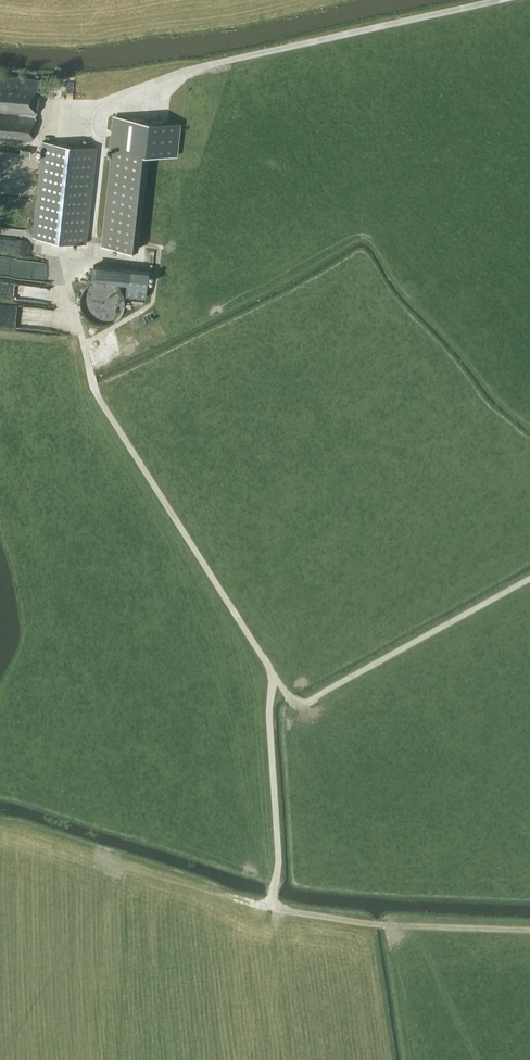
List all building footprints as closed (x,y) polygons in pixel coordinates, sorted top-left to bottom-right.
[(32,140),(41,79),(0,74),(0,136),(32,140)] [(111,148),(100,245),(138,249),(140,224),(148,159),(149,152),(175,155),(179,123),(130,117),(128,117),(126,117),(124,118),(122,118),(121,119),(119,120),(117,121),(116,122),(115,124),(114,125),(112,128),(112,130),(111,132),(111,135),(110,148),(111,148)] [(97,147),(43,141),(33,236),(87,243),(97,147)] [(148,273),(127,271),(125,298),(145,300),(148,273)] [(104,280),(103,280),(100,280),(99,280),(97,281),(96,281),(95,282),(93,282),(92,283),(90,284),(88,286),(87,287),(86,288),(85,289),(84,290),(83,291),(83,293),(82,294),(82,295),(81,297),(81,298),(81,299),(80,301),(80,302),(80,304),(80,305),(81,307),(81,308),(81,309),(82,311),(82,312),(83,313),(84,314),(84,316),(86,318),(87,319),(88,320),(89,321),(90,322),(91,322),(93,323),(94,324),(95,324),(98,325),(101,325),(103,325),(106,325),(109,324),(110,324),(112,323),(113,323),(114,322),(116,320),(117,319),(118,319),(120,316),(121,315),(122,314),(122,313),(123,311),(124,310),(124,309),(124,307),(125,306),(125,305),(125,303),(125,302),(125,300),(124,299),(124,298),(124,296),(123,295),(123,293),(122,292),(122,291),(121,290),(120,289),(119,288),(118,287),(116,285),(115,284),(114,283),(112,282),(111,282),(110,281),(108,281),(107,281),(106,280),(104,280)]
